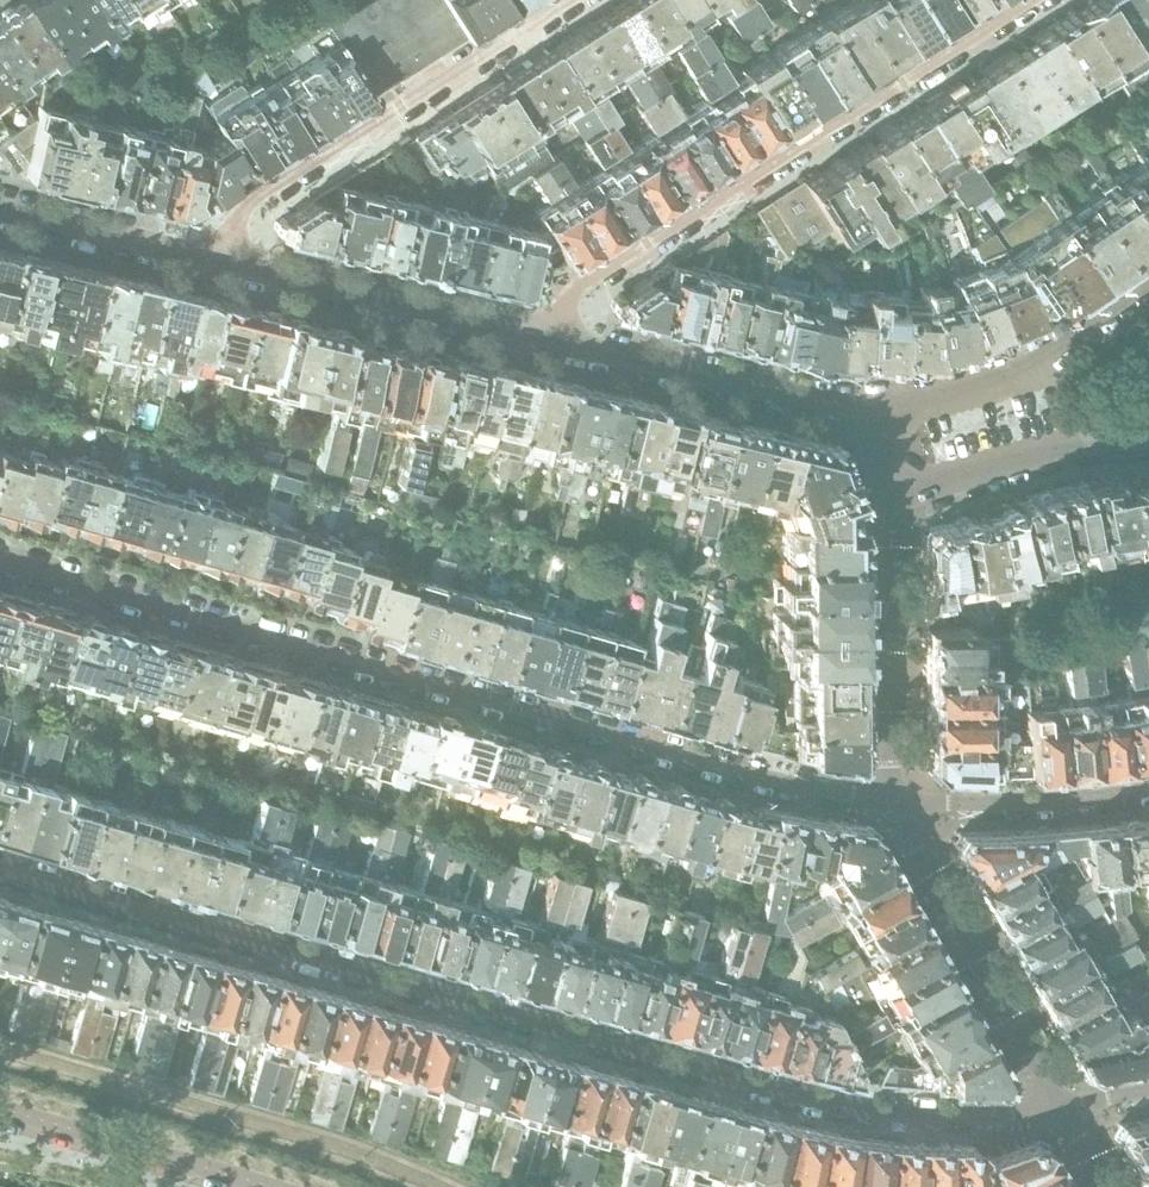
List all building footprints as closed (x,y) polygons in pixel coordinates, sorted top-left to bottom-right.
[(21,1),(20,0),(0,14),(0,23),(34,73),(47,63),(48,65),(59,58),(21,1)] [(54,0),(22,0),(21,1),(59,58),(82,41),(54,0)] [(90,0),(54,0),(82,41),(83,44),(97,35),(98,35),(109,28),(90,0)] [(124,0),(90,0),(109,28),(120,21),(119,19),(131,11),(124,0)] [(160,0),(124,0),(131,11),(145,1),(153,13),(164,6),(160,0)] [(237,0),(229,0),(235,10),(241,7),(237,0)] [(441,0),(366,0),(351,10),(345,0),(311,0),(310,0),(326,26),(325,27),(334,42),(368,95),(463,34),(441,0)] [(509,0),(441,0),(463,34),(511,4),(509,0)] [(629,0),(624,0),(602,14),(653,95),(663,89),(668,85),(650,56),(660,50),(629,0)] [(663,0),(629,0),(660,50),(671,43),(689,71),(701,64),(703,63),(663,0)] [(706,13),(698,0),(663,0),(703,63),(715,55),(718,53),(697,20),(706,13)] [(733,0),(698,0),(706,13),(718,6),(739,40),(753,31),(737,5),(733,0)] [(737,5),(753,31),(766,22),(752,0),(744,0),(737,5)] [(876,0),(855,0),(845,7),(880,63),(896,53),(896,52),(906,46),(876,0)] [(913,0),(876,0),(906,46),(932,30),(913,0)] [(948,0),(913,0),(932,30),(957,14),(948,0)] [(957,14),(979,0),(948,0),(957,14)] [(1102,0),(1087,0),(1069,11),(1108,72),(1125,100),(1148,85),(1148,74),(1102,0)] [(1139,0),(1102,0),(1148,74),(1148,15),(1139,0)] [(1148,15),(1148,0),(1139,0),(1148,15)] [(880,63),(845,7),(819,23),(854,79),(864,72),(880,63)] [(1108,72),(1069,11),(1044,27),(1081,85),(1083,89),(1108,72)] [(653,95),(602,14),(576,30),(608,83),(620,76),(638,104),(648,98),(653,95)] [(854,79),(819,23),(817,20),(792,37),(829,95),(841,87),(854,79)] [(0,23),(0,75),(11,91),(23,83),(22,82),(34,73),(0,23)] [(1081,85),(1044,27),(1029,37),(1019,43),(1055,102),(1081,85)] [(213,29),(190,44),(198,57),(221,43),(213,29)] [(608,83),(576,30),(550,47),(585,103),(601,128),(609,123),(616,119),(598,90),(608,83)] [(829,95),(792,37),(766,53),(768,56),(803,111),(829,95)] [(240,39),(222,50),(235,71),(253,59),(240,39)] [(368,95),(334,42),(306,60),(293,41),(287,45),(291,52),(290,53),(314,93),(327,84),(343,111),(345,109),(344,109),(352,104),(368,95)] [(1055,102),(1019,43),(1009,50),(1009,49),(992,60),(1030,117),(1055,102)] [(585,103),(550,47),(499,79),(535,135),(542,131),(547,139),(562,129),(557,121),(585,103)] [(343,111),(327,84),(314,93),(290,53),(266,68),(274,81),(273,81),(306,134),(324,122),(331,117),(332,117),(334,116),(343,111)] [(142,66),(134,54),(129,58),(137,70),(142,66)] [(778,127),(745,77),(733,84),(715,55),(703,63),(701,64),(752,144),(778,127)] [(803,111),(768,56),(743,72),(745,77),(778,127),(794,117),(803,111)] [(1030,117),(992,60),(977,69),(978,70),(970,74),(1008,132),(1030,117)] [(752,144),(701,64),(689,71),(686,73),(704,102),(693,110),(726,161),(752,144)] [(175,76),(168,65),(157,73),(164,83),(175,76)] [(197,65),(185,73),(191,83),(204,75),(197,65)] [(145,82),(135,68),(117,80),(127,94),(145,82)] [(1008,132),(970,74),(958,82),(941,92),(978,151),(1008,132)] [(11,91),(0,75),(0,99),(11,91)] [(535,135),(499,79),(472,96),(523,178),(529,174),(541,167),(551,160),(535,135)] [(306,134),(273,81),(250,96),(267,123),(254,132),(270,156),(270,157),(272,155),(281,149),(281,150),(283,148),(291,143),(306,134)] [(270,156),(254,132),(267,123),(250,96),(249,96),(241,84),(240,85),(239,84),(208,103),(209,105),(205,107),(213,120),(212,120),(216,126),(246,172),(263,161),(262,161),(270,156)] [(98,194),(114,123),(97,119),(104,92),(105,88),(91,85),(84,116),(76,152),(62,149),(53,184),(78,190),(98,194)] [(648,98),(669,130),(699,178),(726,161),(693,110),(680,118),(663,89),(653,95),(648,98)] [(196,181),(203,149),(190,147),(188,143),(199,98),(197,95),(182,91),(173,130),(171,137),(175,138),(158,208),(176,212),(176,213),(186,211),(186,210),(200,201),(207,196),(196,181)] [(986,189),(966,158),(978,151),(941,92),(916,108),(948,158),(957,152),(962,160),(953,166),(973,198),(986,189)] [(150,105),(152,100),(138,96),(136,102),(150,105)] [(523,178),(472,96),(447,113),(480,165),(499,193),(501,192),(515,196),(517,188),(532,179),(529,174),(523,178)] [(699,178),(669,130),(648,98),(638,104),(635,106),(653,135),(641,143),(673,194),(673,193),(699,178)] [(40,105),(38,103),(27,112),(32,119),(0,142),(0,172),(22,177),(22,176),(40,105)] [(76,152),(84,116),(40,105),(22,176),(53,184),(62,149),(76,152)] [(973,198),(953,166),(944,171),(939,164),(948,158),(916,108),(891,124),(927,183),(940,175),(955,200),(943,207),(947,213),(959,206),(969,200),(973,198)] [(480,165),(447,113),(409,137),(422,156),(428,166),(429,165),(437,160),(444,170),(446,172),(457,165),(464,175),(480,165)] [(129,202),(146,131),(114,123),(98,194),(129,202)] [(673,194),(641,143),(627,152),(609,123),(601,128),(597,131),(647,211),(656,205),(673,194)] [(927,183),(891,124),(875,134),(865,141),(902,199),(927,183)] [(246,172),(216,126),(206,132),(213,143),(203,149),(196,181),(207,196),(207,197),(230,182),(246,172)] [(158,208),(175,138),(171,137),(173,130),(161,127),(159,134),(146,131),(129,202),(157,208),(158,208)] [(647,211),(597,131),(581,141),(598,169),(587,176),(619,228),(647,211)] [(422,156),(409,137),(394,146),(408,164),(422,156)] [(902,199),(865,141),(842,155),(889,223),(891,221),(885,212),(902,201),(902,199)] [(1109,180),(1110,180),(1107,174),(1093,152),(1083,158),(1094,176),(1092,183),(1097,189),(1096,189),(1098,192),(1084,202),(1124,265),(1133,259),(1133,260),(1143,253),(1148,249),(1148,243),(1109,180)] [(889,223),(842,155),(826,165),(810,175),(808,177),(801,181),(830,228),(839,241),(864,225),(871,235),(885,226),(889,223)] [(619,228),(587,176),(573,185),(556,157),(551,160),(541,167),(591,246),(619,228)] [(1142,165),(1126,175),(1124,171),(1110,180),(1109,180),(1148,243),(1148,177),(1142,165)] [(591,246),(541,167),(529,174),(532,179),(547,202),(530,212),(541,229),(553,248),(565,263),(591,246)] [(442,188),(444,178),(435,175),(432,186),(442,188)] [(801,181),(783,192),(813,239),(825,231),(837,251),(842,247),(839,241),(830,228),(801,181)] [(372,227),(377,196),(336,186),(335,184),(332,186),(335,187),(322,247),(321,247),(350,254),(357,225),(372,227)] [(1124,265),(1084,202),(1069,212),(1050,184),(1037,193),(1040,198),(1066,238),(1075,232),(1105,277),(1106,277),(1116,271),(1115,270),(1124,265)] [(322,247),(335,187),(332,186),(315,196),(316,197),(309,200),(285,215),(286,216),(285,220),(282,219),(281,219),(276,223),(275,222),(273,229),(274,229),(277,235),(280,236),(280,237),(300,242),(322,247)] [(1003,214),(986,189),(973,198),(969,200),(977,213),(984,208),(993,221),(1003,214)] [(797,249),(813,239),(783,192),(768,202),(797,249)] [(393,264),(407,203),(377,196),(372,227),(357,225),(350,254),(365,257),(374,259),(393,264)] [(1097,283),(1066,238),(1040,198),(995,229),(1008,247),(1004,250),(991,232),(973,246),(967,248),(970,255),(976,270),(973,271),(998,334),(1000,333),(1001,334),(1008,337),(1009,338),(1019,333),(1019,332),(1022,324),(1032,319),(1033,319),(1040,322),(1041,321),(1049,315),(1050,316),(1097,283)] [(768,202),(754,211),(777,246),(767,253),(779,261),(792,251),(797,249),(768,202)] [(430,239),(436,210),(407,203),(393,264),(421,270),(421,271),(437,274),(443,243),(430,239)] [(947,213),(943,207),(933,213),(936,219),(938,218),(947,213)] [(465,281),(479,220),(436,210),(430,239),(443,243),(437,274),(446,276),(465,281)] [(542,262),(539,257),(553,248),(541,229),(535,233),(521,230),(524,214),(512,211),(508,227),(507,227),(494,287),(503,290),(514,293),(514,292),(515,292),(524,287),(525,287),(526,283),(530,285),(530,284),(539,279),(540,278),(542,262)] [(494,287),(507,227),(479,220),(465,281),(484,285),(494,287)] [(933,237),(928,224),(921,228),(925,239),(933,237)] [(714,237),(713,245),(724,248),(727,235),(724,231),(714,237)] [(713,245),(714,237),(691,252),(710,257),(713,245)] [(881,257),(898,245),(892,237),(875,248),(881,257)] [(713,245),(710,257),(720,261),(724,248),(713,245)] [(15,254),(13,253),(0,250),(0,314),(15,254)] [(788,357),(803,291),(806,281),(786,277),(792,251),(779,261),(773,285),(757,350),(788,357)] [(757,350),(773,285),(779,261),(767,253),(760,284),(755,283),(755,286),(742,283),(727,343),(757,350)] [(43,260),(42,260),(15,254),(0,314),(0,323),(14,326),(11,336),(25,339),(27,330),(43,260)] [(998,334),(973,271),(976,270),(970,255),(955,261),(956,266),(946,270),(950,279),(949,280),(951,285),(956,297),(963,351),(965,350),(965,348),(978,342),(979,343),(998,334)] [(54,346),(73,267),(61,264),(43,260),(27,330),(41,333),(39,342),(54,346)] [(656,326),(670,264),(623,294),(624,295),(622,298),(619,298),(618,298),(613,302),(611,308),(614,314),(614,315),(617,316),(634,320),(656,326)] [(692,302),(699,272),(670,264),(656,326),(698,336),(705,304),(692,302)] [(832,283),(833,273),(834,265),(825,264),(823,282),(832,283)] [(85,344),(100,274),(100,273),(82,269),(73,267),(54,346),(67,349),(69,340),(85,344)] [(727,343),(742,283),(706,274),(699,272),(692,302),(705,304),(698,336),(700,336),(701,335),(709,338),(727,343)] [(107,380),(130,280),(119,278),(100,274),(85,344),(98,347),(97,352),(105,355),(104,360),(100,359),(96,370),(107,373),(105,380),(107,380)] [(142,358),(159,287),(130,280),(107,380),(112,382),(117,379),(120,364),(116,363),(118,358),(126,359),(127,354),(142,358)] [(963,351),(956,297),(951,285),(919,290),(921,307),(926,364),(931,358),(931,357),(930,355),(942,353),(942,354),(946,353),(946,356),(950,359),(959,358),(962,353),(961,351),(963,351)] [(164,394),(188,294),(159,287),(142,358),(157,361),(156,367),(163,368),(162,374),(157,373),(154,388),(157,392),(164,394)] [(822,365),(831,290),(820,288),(818,294),(803,291),(788,357),(822,365)] [(854,362),(857,302),(842,300),(842,292),(831,290),(822,365),(822,364),(846,368),(854,362)] [(891,362),(894,304),(895,297),(858,293),(857,302),(854,362),(855,360),(868,361),(868,362),(873,368),(873,369),(885,370),(885,369),(891,363),(891,362)] [(201,366),(202,366),(216,301),(197,297),(197,296),(188,294),(164,394),(170,396),(175,393),(178,378),(174,377),(175,371),(182,373),(184,367),(200,370),(201,366)] [(232,379),(249,308),(216,301),(202,366),(221,371),(220,376),(232,379)] [(926,364),(921,307),(894,304),(891,362),(915,364),(915,362),(926,363),(926,364)] [(264,381),(281,316),(249,308),(232,379),(244,382),(246,377),(264,381)] [(298,393),(314,324),(281,316),(264,381),(264,385),(298,393)] [(330,401),(347,338),(348,332),(347,332),(314,324),(298,393),(330,401)] [(361,416),(378,345),(375,339),(375,338),(365,336),(364,336),(358,341),(347,338),(330,401),(330,405),(328,412),(327,420),(316,466),(312,482),(326,485),(330,469),(332,470),(346,413),(361,416)] [(394,425),(411,353),(378,345),(361,416),(362,417),(344,492),(361,496),(365,477),(378,421),(394,425)] [(428,430),(443,360),(429,357),(428,351),(418,348),(418,349),(411,353),(394,425),(411,428),(397,484),(392,505),(409,509),(428,430)] [(448,470),(473,361),(463,359),(444,355),(443,360),(428,430),(441,433),(440,438),(447,440),(445,447),(441,446),(437,462),(440,467),(448,470)] [(482,443),(499,368),(473,361),(448,470),(453,471),(459,468),(462,451),(458,450),(460,444),(466,445),(468,440),(482,443)] [(501,490),(527,374),(499,368),(482,443),(496,446),(494,451),(502,454),(501,459),(497,458),(494,471),(496,477),(498,477),(495,488),(501,490)] [(537,456),(555,381),(538,377),(527,374),(501,490),(504,479),(511,481),(516,477),(519,464),(514,462),(516,456),(522,457),(523,453),(537,456)] [(9,401),(13,385),(0,381),(0,399),(9,401)] [(564,500),(578,438),(589,389),(555,381),(537,456),(555,460),(555,462),(564,464),(563,467),(560,467),(557,471),(554,483),(556,487),(554,498),(564,500)] [(1142,393),(1140,382),(1123,386),(1125,396),(1142,393)] [(604,471),(622,397),(589,389),(578,438),(564,500),(572,503),(573,502),(575,503),(584,469),(588,470),(589,468),(604,471)] [(630,516),(656,405),(622,397),(604,471),(623,476),(631,478),(629,483),(627,482),(625,484),(618,513),(630,516)] [(672,487),(690,413),(656,405),(630,516),(637,518),(639,518),(642,506),(646,504),(649,489),(648,487),(646,487),(645,486),(645,483),(653,485),(653,483),(672,487)] [(700,510),(722,421),(702,416),(702,415),(690,412),(690,413),(672,487),(663,524),(678,528),(684,506),(700,510)] [(740,490),(755,429),(735,424),(735,423),(722,420),(722,421),(700,510),(702,511),(697,533),(714,537),(720,509),(720,503),(723,486),(740,490)] [(66,422),(63,434),(72,436),(75,425),(66,422)] [(773,507),(780,474),(788,436),(755,428),(755,429),(740,490),(758,494),(756,502),(773,507)] [(187,431),(183,448),(214,455),(217,438),(187,431)] [(841,470),(835,452),(834,449),(832,447),(829,445),(817,443),(816,443),(790,437),(790,436),(788,436),(780,474),(791,497),(843,478),(841,471),(841,470)] [(256,446),(252,460),(276,467),(280,453),(256,446)] [(28,449),(27,448),(25,453),(12,449),(10,455),(0,452),(0,517),(8,519),(9,515),(28,449)] [(37,523),(56,458),(55,458),(54,462),(39,458),(41,452),(28,449),(9,515),(17,517),(17,518),(18,518),(20,523),(32,526),(37,523)] [(66,526),(85,460),(72,456),(71,462),(56,458),(37,523),(52,527),(57,524),(66,526)] [(286,457),(282,473),(307,480),(312,464),(286,457)] [(95,540),(114,475),(99,471),(101,465),(85,460),(66,526),(77,529),(77,530),(80,535),(95,540)] [(126,543),(145,477),(131,473),(129,479),(114,475),(95,540),(112,545),(112,544),(115,541),(116,541),(126,543)] [(1138,477),(1138,476),(1138,475),(1117,478),(1116,477),(1113,477),(1123,548),(1140,546),(1141,547),(1148,546),(1148,475),(1138,477)] [(154,556),(173,491),(159,487),(160,481),(145,477),(126,543),(136,546),(136,547),(138,551),(138,552),(154,556)] [(1123,548),(1113,477),(1110,478),(1110,477),(1101,479),(1082,483),(1096,549),(1113,547),(1113,549),(1123,548)] [(853,503),(845,480),(844,480),(843,478),(791,497),(778,502),(785,525),(853,524),(853,503)] [(1096,549),(1082,483),(1081,482),(1068,485),(1068,484),(1048,489),(1063,556),(1095,551),(1096,551),(1096,549)] [(185,560),(205,494),(189,489),(187,495),(173,491),(154,556),(170,561),(174,558),(175,557),(185,560)] [(1063,556),(1048,489),(1027,496),(1027,497),(1013,501),(1014,506),(1030,564),(1063,556)] [(213,573),(234,508),(218,503),(220,498),(205,494),(185,560),(194,563),(197,568),(197,569),(213,573)] [(1030,564),(1014,506),(1013,506),(1007,504),(998,506),(998,507),(994,511),(993,512),(982,515),(983,518),(982,518),(1000,586),(1012,584),(1011,578),(1030,574),(1028,564),(1030,564)] [(245,577),(264,511),(248,507),(247,512),(234,508),(213,573),(229,578),(229,577),(235,575),(245,577)] [(273,590),(293,525),(277,521),(279,515),(264,511),(245,577),(254,580),(257,585),(257,586),(273,590)] [(324,524),(323,528),(328,529),(332,515),(327,514),(324,524)] [(1000,586),(982,518),(972,520),(967,518),(966,517),(957,520),(953,524),(951,524),(951,525),(950,525),(962,594),(982,590),(986,615),(1003,612),(997,587),(1000,586)] [(293,525),(273,590),(290,595),(295,592),(296,592),(305,594),(322,534),(324,528),(309,524),(307,530),(293,525)] [(854,558),(854,537),(855,537),(854,524),(853,524),(785,525),(780,524),(780,538),(779,538),(779,558),(854,558)] [(962,594),(950,525),(930,528),(930,529),(922,539),(921,539),(922,599),(922,628),(970,630),(969,627),(944,627),(943,597),(962,594)] [(305,594),(303,601),(313,604),(316,609),(332,614),(350,553),(351,549),(336,544),(337,538),(327,535),(322,534),(305,594)] [(618,558),(621,543),(602,539),(598,554),(618,558)] [(419,652),(445,560),(448,548),(442,547),(439,558),(435,557),(429,575),(433,576),(431,582),(424,579),(424,581),(410,577),(391,644),(407,648),(407,649),(419,652)] [(362,622),(381,557),(367,553),(365,558),(350,553),(332,614),(331,614),(332,615),(334,619),(347,623),(347,622),(353,620),(353,619),(362,622)] [(594,572),(597,559),(586,556),(583,569),(594,572)] [(391,644),(410,577),(408,576),(408,578),(393,574),(394,568),(379,564),(381,557),(362,622),(360,628),(361,628),(370,630),(370,633),(372,639),(389,644),(389,643),(391,644)] [(687,574),(690,560),(681,557),(677,571),(687,574)] [(854,581),(854,558),(779,558),(780,578),(772,578),(772,596),(793,596),(854,595),(855,595),(854,581)] [(448,660),(466,592),(443,585),(445,580),(448,581),(454,563),(445,560),(419,652),(428,655),(428,654),(448,660)] [(475,668),(500,579),(492,577),(488,592),(489,593),(487,598),(466,592),(448,660),(464,665),(475,668)] [(502,676),(521,608),(503,603),(509,582),(500,579),(475,668),(484,671),(484,670),(502,676)] [(9,594),(0,591),(0,626),(9,594)] [(531,684),(556,595),(548,592),(543,608),(545,609),(543,615),(521,608),(502,676),(519,681),(520,681),(531,684)] [(39,602),(9,594),(0,626),(0,659),(9,662),(7,669),(18,672),(39,602)] [(559,692),(577,625),(556,618),(558,612),(561,613),(565,597),(556,595),(531,684),(540,687),(540,686),(559,692)] [(854,616),(854,595),(793,596),(793,613),(773,614),(773,631),(855,631),(855,629),(855,616),(854,616)] [(641,715),(672,604),(660,600),(659,603),(655,619),(653,618),(648,636),(635,632),(633,641),(614,708),(632,713),(641,715)] [(51,675),(68,616),(70,616),(71,612),(39,602),(18,672),(35,677),(37,671),(51,675)] [(666,723),(683,659),(670,655),(673,647),(675,647),(681,626),(679,625),(684,608),(672,604),(641,715),(647,717),(666,723)] [(616,629),(620,614),(603,609),(599,625),(616,629)] [(691,729),(721,618),(710,614),(710,616),(705,632),(703,631),(698,650),(687,646),(683,659),(666,723),(683,727),(691,729)] [(81,684),(98,625),(95,619),(85,616),(79,619),(70,616),(68,616),(51,675),(52,675),(51,680),(65,684),(66,680),(81,684)] [(726,705),(735,678),(736,674),(720,669),(723,660),(725,661),(731,639),(735,622),(721,618),(691,729),(698,731),(698,732),(717,737),(726,705)] [(110,697),(129,633),(128,633),(124,627),(114,624),(109,627),(98,625),(81,684),(80,689),(94,692),(95,688),(110,692),(109,697),(110,697)] [(586,700),(605,633),(577,625),(559,692),(575,697),(586,700)] [(999,672),(999,644),(988,644),(989,637),(972,637),(970,630),(922,628),(922,640),(922,674),(988,673),(1021,674),(1021,672),(999,672)] [(855,666),(855,643),(855,631),(773,631),(774,647),(794,647),(794,666),(855,666)] [(141,701),(158,642),(156,641),(153,635),(144,633),(138,636),(129,633),(110,697),(123,701),(125,695),(137,699),(141,701)] [(614,708),(633,641),(605,633),(586,700),(596,703),(596,702),(614,708)] [(1134,642),(1145,705),(1148,725),(1148,639),(1134,642)] [(169,708),(187,645),(172,641),(167,644),(158,642),(141,701),(140,705),(151,709),(152,705),(152,703),(169,708)] [(1134,642),(1119,643),(1125,699),(1113,700),(1121,766),(1148,761),(1148,725),(1145,705),(1134,642)] [(205,724),(223,660),(221,657),(218,656),(217,656),(214,658),(205,655),(202,649),(187,645),(169,708),(188,714),(186,719),(205,724)] [(1121,766),(1113,700),(1100,700),(1094,646),(1076,648),(1081,693),(1081,702),(1088,770),(1121,766)] [(1088,770),(1081,702),(1081,693),(1076,648),(1060,649),(1064,704),(1053,704),(1058,773),(1088,770)] [(235,728),(253,664),(239,660),(238,660),(233,663),(223,660),(205,724),(218,728),(219,723),(235,728)] [(263,740),(281,677),(271,674),(268,668),(253,664),(235,728),(251,732),(249,737),(263,740)] [(855,715),(855,677),(855,666),(794,666),(763,666),(764,687),(766,688),(765,689),(773,689),(773,691),(782,691),(782,715),(792,715),(791,726),(855,726),(855,715)] [(1037,697),(1035,672),(1021,674),(988,673),(922,674),(923,687),(923,706),(989,705),(1021,705),(1053,704),(1052,695),(1037,697)] [(294,745),(312,681),(297,676),(297,677),(291,680),(281,677),(263,740),(277,744),(278,741),(294,745)] [(16,693),(20,679),(14,677),(10,691),(16,693)] [(754,726),(761,705),(765,689),(766,688),(764,687),(735,678),(726,705),(717,737),(736,742),(737,742),(746,745),(749,745),(754,726)] [(21,694),(25,681),(20,679),(16,693),(21,694)] [(322,758),(337,705),(340,694),(329,691),(326,685),(312,681),(294,745),(309,750),(308,754),(322,758)] [(353,761),(369,705),(371,698),(356,693),(356,694),(350,697),(340,694),(337,705),(322,758),(336,762),(338,757),(353,761)] [(381,775),(399,711),(389,708),(386,702),(371,698),(369,705),(353,761),(368,766),(367,770),(381,775)] [(1058,773),(1053,704),(1021,705),(1023,705),(1023,713),(1022,713),(1026,775),(1028,774),(1028,775),(1058,773)] [(991,737),(989,705),(923,706),(923,729),(923,737),(991,737)] [(1026,775),(1022,713),(1014,713),(1014,712),(994,712),(994,706),(1021,705),(989,705),(991,737),(993,775),(993,776),(1026,775)] [(414,778),(431,715),(415,710),(415,711),(410,714),(399,711),(381,775),(396,779),(397,773),(414,778)] [(442,786),(459,724),(459,723),(431,715),(414,778),(442,786)] [(67,735),(71,724),(59,721),(56,731),(65,734),(67,735)] [(470,795),(488,732),(467,726),(459,724),(442,786),(470,795)] [(19,779),(5,775),(0,792),(0,839),(17,844),(50,729),(34,725),(19,779)] [(856,757),(855,739),(855,726),(791,726),(754,726),(749,745),(792,756),(803,758),(803,759),(830,763),(845,766),(846,766),(856,757)] [(63,787),(51,784),(65,734),(56,731),(50,729),(17,844),(45,852),(63,787)] [(499,803),(518,740),(517,740),(509,738),(488,732),(470,795),(499,803)] [(993,775),(991,737),(923,737),(923,741),(924,741),(924,764),(924,765),(933,774),(978,776),(993,775)] [(138,755),(142,741),(130,738),(126,752),(138,755)] [(528,814),(545,754),(544,753),(534,750),(530,744),(518,740),(499,803),(498,805),(528,814)] [(555,822),(573,762),(563,759),(564,759),(563,758),(560,753),(560,752),(550,749),(550,750),(544,753),(545,754),(528,814),(555,822)] [(583,830),(601,771),(601,770),(601,769),(597,764),(597,763),(588,760),(588,761),(581,764),(581,765),(573,762),(555,822),(583,830)] [(611,837),(628,778),(601,771),(583,830),(581,837),(593,841),(595,832),(611,837)] [(640,846),(656,787),(647,784),(648,783),(647,783),(644,777),(634,774),(628,778),(628,777),(628,778),(611,837),(640,846)] [(218,902),(237,838),(236,838),(249,794),(234,790),(236,783),(222,779),(207,829),(190,894),(218,902)] [(308,803),(314,784),(305,782),(299,800),(308,803)] [(668,854),(685,795),(685,794),(682,788),(682,787),(672,785),(666,789),(666,788),(665,789),(656,787),(640,846),(668,854)] [(75,860),(93,796),(63,787),(45,852),(75,860)] [(368,820),(373,803),(344,794),(338,812),(349,815),(368,820)] [(696,862),(713,803),(712,803),(685,795),(668,854),(684,859),(682,867),(694,870),(696,862)] [(102,868),(121,804),(93,796),(75,860),(102,868)] [(727,871),(741,811),(732,809),(732,808),(732,807),(728,802),(729,801),(719,798),(712,802),(712,803),(713,803),(696,862),(713,867),(727,871)] [(247,910),(277,804),(261,799),(249,841),(237,838),(218,902),(247,910)] [(132,877),(150,812),(121,804),(102,868),(132,877)] [(273,918),(293,846),(281,842),(291,808),(277,804),(247,910),(273,918)] [(303,926),(336,811),(319,807),(304,857),(293,854),(295,846),(293,846),(273,918),(303,926)] [(759,873),(772,811),(756,808),(751,812),(750,812),(750,813),(741,811),(727,871),(740,875),(757,878),(759,873)] [(348,870),(352,856),(338,852),(349,815),(338,812),(336,811),(303,926),(331,934),(350,871),(348,870)] [(773,875),(762,929),(777,933),(782,917),(788,886),(790,878),(791,874),(801,817),(801,816),(772,811),(759,873),(773,875)] [(161,885),(179,821),(150,812),(132,877),(161,885)] [(398,827),(401,816),(394,814),(390,825),(398,827)] [(815,869),(817,873),(825,821),(801,817),(791,874),(800,874),(797,885),(812,884),(815,869)] [(1115,824),(1119,876),(1142,873),(1143,880),(1148,912),(1148,820),(1115,824)] [(207,829),(179,821),(161,885),(190,894),(207,829)] [(821,880),(878,848),(869,831),(861,826),(825,821),(817,873),(821,880)] [(358,942),(391,827),(377,823),(362,874),(350,871),(331,934),(358,942)] [(1119,876),(1115,824),(1112,825),(1082,828),(1088,872),(1090,883),(1103,882),(1104,886),(1106,899),(1107,913),(1123,905),(1119,876)] [(388,950),(407,887),(391,882),(406,832),(391,827),(358,942),(359,942),(388,950)] [(1017,856),(1054,837),(1062,852),(1065,851),(1070,860),(1076,870),(1072,872),(1088,872),(1082,828),(1038,832),(1006,833),(1006,834),(985,834),(985,835),(959,834),(958,834),(952,844),(953,844),(972,880),(1017,856)] [(986,905),(1070,860),(1065,851),(1062,852),(1054,837),(1017,856),(972,880),(986,905)] [(418,959),(436,895),(437,890),(438,891),(451,845),(434,840),(424,876),(429,877),(425,892),(407,887),(388,950),(416,958),(416,959),(418,959)] [(445,967),(463,904),(448,900),(463,848),(451,845),(438,891),(446,893),(445,898),(436,895),(418,959),(445,967)] [(789,931),(892,875),(892,874),(878,848),(862,857),(821,880),(827,892),(782,917),(789,931)] [(474,975),(507,861),(491,856),(476,908),(463,904),(445,967),(474,975)] [(1061,903),(1089,890),(1085,883),(1090,883),(1088,872),(1072,872),(1076,870),(1070,860),(986,905),(1002,935),(1061,903)] [(504,984),(523,921),(507,916),(510,907),(512,908),(524,866),(507,861),(474,975),(504,984)] [(534,993),(568,878),(551,873),(536,924),(523,921),(504,984),(534,993)] [(843,920),(850,932),(907,901),(892,875),(789,931),(797,945),(839,923),(843,920)] [(583,883),(569,879),(568,878),(534,993),(564,1001),(564,1000),(582,937),(568,933),(583,883)] [(643,900),(646,889),(629,884),(626,894),(643,900)] [(592,1009),(626,894),(610,890),(595,941),(582,937),(564,1000),(592,1009)] [(1017,962),(1103,915),(1103,916),(1107,913),(1106,899),(1096,903),(1089,890),(1061,903),(1002,935),(1017,962)] [(641,954),(629,950),(643,900),(626,894),(592,1009),(624,1018),(641,954)] [(28,907),(9,902),(0,899),(0,968),(10,971),(28,907)] [(817,983),(921,926),(907,901),(850,932),(857,945),(810,971),(817,983)] [(1148,912),(1123,905),(1107,913),(1103,916),(1103,915),(1017,962),(1018,963),(1033,989),(1129,939),(1138,934),(1142,941),(1148,940),(1148,912)] [(39,977),(56,915),(46,912),(46,913),(28,907),(10,971),(7,979),(21,983),(7,1034),(21,1038),(35,990),(39,977)] [(653,1026),(686,912),(671,908),(656,958),(641,954),(624,1018),(623,1018),(653,1026)] [(726,923),(729,914),(720,911),(717,920),(726,923)] [(684,1034),(704,960),(689,956),(700,916),(686,912),(653,1026),(684,1034)] [(70,988),(88,925),(71,920),(56,915),(39,977),(35,990),(21,1038),(40,1043),(56,984),(70,988)] [(581,936),(585,922),(577,919),(572,933),(581,936)] [(102,994),(119,933),(90,925),(88,925),(70,988),(85,992),(68,1051),(84,1056),(97,1010),(87,1007),(91,991),(102,994)] [(713,1043),(746,930),(730,925),(719,964),(704,960),(684,1034),(713,1043)] [(869,996),(938,957),(921,926),(817,983),(833,1014),(869,996)] [(746,930),(713,1043),(744,1052),(761,988),(747,983),(762,929),(747,927),(746,930)] [(130,1005),(150,942),(149,942),(119,933),(102,994),(97,1010),(84,1056),(99,1060),(116,1001),(130,1005)] [(773,1061),(800,968),(804,959),(803,958),(797,946),(791,936),(777,933),(774,945),(786,949),(774,991),(771,991),(761,988),(744,1052),(772,1060),(773,1061)] [(1102,973),(1137,953),(1129,939),(1033,989),(1034,992),(1035,991),(1050,1019),(1109,986),(1102,973)] [(161,1013),(179,951),(150,942),(130,1005),(144,1009),(128,1068),(144,1073),(159,1022),(161,1013)] [(190,1023),(209,959),(179,951),(161,1013),(171,1016),(169,1025),(159,1022),(144,1073),(161,1077),(177,1019),(190,1023)] [(845,1044),(950,989),(954,986),(938,957),(869,996),(877,1009),(841,1031),(845,1044)] [(188,1085),(203,1090),(239,968),(209,959),(190,1023),(205,1027),(188,1085)] [(250,1039),(268,976),(239,968),(203,1090),(220,1094),(237,1036),(250,1039)] [(804,1069),(818,1015),(820,1008),(831,1011),(832,1014),(833,1014),(817,983),(810,971),(800,968),(773,1061),(801,1068),(804,1069)] [(280,1047),(298,985),(268,976),(250,1039),(263,1043),(247,1102),(263,1107),(280,1047)] [(1148,1021),(1148,999),(1144,990),(1137,995),(1127,978),(1110,987),(1109,986),(1050,1019),(1051,1020),(1050,1020),(1066,1048),(1095,1031),(1101,1042),(1115,1035),(1117,1039),(1139,1028),(1148,1021)] [(280,1047),(263,1107),(280,1112),(297,1053),(310,1056),(328,994),(298,985),(280,1047)] [(978,1039),(966,1019),(968,1011),(962,1001),(955,999),(950,989),(845,1044),(847,1053),(852,1062),(896,1037),(901,1047),(902,1047),(909,1049),(916,1062),(949,1042),(954,1053),(978,1039)] [(339,1064),(357,1002),(328,994),(310,1056),(323,1060),(307,1119),(321,1123),(334,1078),(325,1076),(330,1061),(339,1064)] [(370,1073),(388,1010),(387,1011),(357,1002),(339,1064),(350,1067),(346,1082),(344,1081),(334,1078),(321,1123),(339,1129),(356,1070),(370,1073)] [(400,1080),(417,1019),(388,1010),(370,1073),(383,1077),(367,1137),(382,1141),(395,1096),(385,1093),(390,1077),(400,1080)] [(847,1053),(845,1044),(841,1031),(836,1021),(818,1015),(804,1069),(853,1080),(854,1068),(852,1062),(847,1053)] [(429,1090),(447,1028),(447,1027),(417,1019),(400,1080),(395,1096),(382,1141),(399,1146),(416,1086),(429,1090)] [(1139,1028),(1117,1039),(1115,1035),(1101,1042),(1095,1031),(1066,1048),(1066,1049),(1067,1049),(1078,1069),(1078,1070),(1087,1074),(1136,1064),(1137,1064),(1148,1061),(1148,1021),(1139,1028)] [(457,1107),(478,1036),(465,1033),(447,1028),(429,1090),(430,1090),(426,1102),(425,1101),(412,1146),(427,1151),(426,1155),(442,1159),(457,1107)] [(490,1107),(508,1045),(490,1040),(478,1036),(457,1107),(442,1159),(459,1164),(476,1103),(490,1107)] [(1003,1074),(982,1037),(978,1039),(954,1053),(949,1042),(916,1062),(916,1064),(911,1067),(885,1064),(876,1083),(931,1088),(980,1088),(980,1087),(995,1087),(995,1088),(996,1088),(1003,1075),(1003,1074)] [(504,1176),(539,1054),(527,1050),(527,1051),(508,1045),(490,1107),(505,1111),(488,1172),(504,1176)] [(536,1186),(539,1174),(524,1170),(538,1121),(551,1125),(569,1062),(539,1054),(504,1176),(536,1186)] [(599,1071),(569,1062),(551,1125),(566,1129),(550,1186),(566,1186),(599,1071)] [(630,1079),(599,1071),(566,1186),(567,1186),(568,1185),(577,1186),(584,1186),(598,1139),(611,1143),(630,1079)] [(661,1088),(649,1085),(630,1079),(611,1143),(628,1148),(617,1186),(632,1186),(639,1162),(634,1160),(636,1152),(635,1149),(642,1151),(661,1088)] [(693,1098),(673,1092),(673,1091),(661,1088),(642,1151),(649,1153),(646,1164),(639,1162),(632,1186),(650,1186),(656,1166),(659,1156),(674,1161),(693,1098)] [(718,1185),(702,1180),(701,1180),(723,1106),(711,1103),(693,1098),(674,1161),(666,1186),(717,1186),(718,1185)] [(736,1179),(754,1115),(723,1106),(701,1180),(702,1180),(705,1169),(736,1179)] [(787,1125),(754,1115),(736,1179),(751,1183),(751,1186),(757,1186),(757,1185),(766,1186),(774,1186),(787,1125)] [(1138,1122),(1118,1126),(1113,1135),(1127,1159),(1134,1155),(1148,1152),(1148,1120),(1138,1122)] [(820,1132),(787,1125),(774,1186),(810,1186),(820,1132)] [(855,1138),(851,1138),(820,1132),(810,1186),(848,1186),(855,1138)] [(885,1142),(855,1138),(848,1186),(882,1186),(885,1142)] [(1054,1166),(1052,1163),(1043,1146),(1031,1141),(976,1160),(977,1186),(1014,1186),(1054,1166)] [(917,1144),(885,1142),(882,1186),(916,1186),(917,1144)] [(947,1145),(917,1144),(916,1186),(948,1186),(947,1145)] [(976,1160),(976,1153),(969,1146),(947,1145),(948,1186),(977,1186),(976,1160)] [(1134,1155),(1141,1185),(1148,1184),(1148,1152),(1134,1155)] [(1054,1166),(1014,1186),(1066,1186),(1054,1166)]
